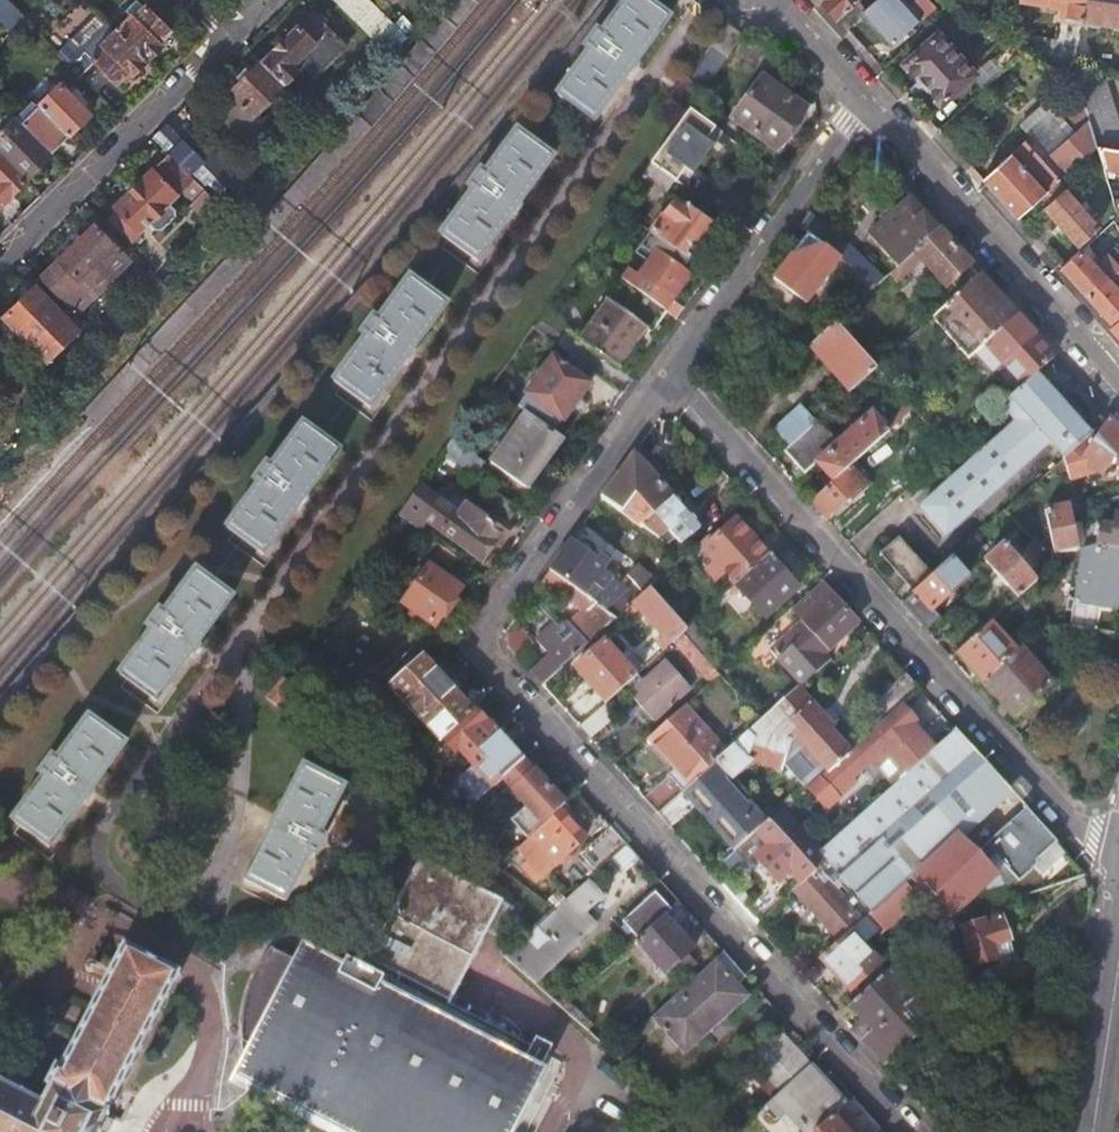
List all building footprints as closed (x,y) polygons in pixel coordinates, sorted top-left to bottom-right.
[(355,16),(356,15),(390,49),(405,34),(371,0),(339,0),(355,16)] [(640,0),(628,0),(601,37),(597,34),(584,51),(589,54),(558,96),(595,123),(669,21),(640,0)] [(838,22),(859,3),(862,0),(818,0),(838,22)] [(838,22),(847,32),(864,16),(892,48),(936,9),(928,0),(918,0),(913,4),(909,0),(879,0),(866,11),(859,3),(838,22)] [(1018,12),(1057,18),(1052,50),(1012,44),(1029,52),(1074,76),(1082,22),(1085,0),(1019,0),(1018,12)] [(1082,22),(1118,28),(1118,0),(1085,0),(1082,22)] [(130,14),(115,29),(145,59),(160,44),(157,42),(169,30),(143,3),(141,5),(137,1),(127,10),(130,14)] [(297,25),(261,60),(285,84),(305,65),(316,76),(345,47),(312,13),(298,26),(297,25)] [(102,47),(91,56),(117,82),(127,72),(129,74),(145,59),(115,29),(110,23),(102,21),(92,30),(94,40),(102,47)] [(742,38),(725,25),(710,46),(716,50),(713,56),(717,59),(688,100),(694,105),(742,38)] [(938,36),(904,65),(917,79),(916,81),(926,93),(928,91),(941,105),(974,76),(938,36)] [(1029,52),(1012,44),(992,63),(1002,75),(1029,52)] [(252,69),(247,64),(232,78),(238,84),(229,92),(231,95),(223,102),(229,108),(225,112),(240,128),(285,84),(261,60),(252,69)] [(807,108),(761,75),(731,118),(777,151),(807,108)] [(1074,76),(1078,89),(1085,110),(1089,125),(1097,149),(1118,152),(1118,129),(1103,79),(1074,76)] [(22,120),(29,127),(52,150),(90,113),(77,100),(83,95),(66,78),(57,86),(54,83),(49,88),(52,91),(22,120)] [(1085,110),(1078,89),(1046,112),(1058,129),(1085,110)] [(300,118),(315,133),(324,124),(309,109),(300,118)] [(692,173),(720,133),(688,110),(650,164),(673,180),(693,194),(702,180),(692,173)] [(195,154),(166,124),(153,137),(165,148),(216,201),(241,177),(207,142),(195,154)] [(1078,166),(1097,149),(1089,125),(1050,160),(1031,139),(983,181),(1018,220),(1039,201),(1059,184),(1078,166)] [(16,139),(1,154),(24,178),(52,150),(29,127),(21,134),(17,131),(12,135),(16,139)] [(553,161),(515,132),(484,177),(479,173),(467,191),(471,194),(441,236),(479,263),(553,161)] [(216,229),(230,215),(216,201),(165,148),(161,152),(166,156),(114,206),(140,233),(150,224),(155,229),(162,230),(177,217),(177,210),(170,203),(184,190),(194,200),(191,204),(216,229)] [(1097,149),(1078,166),(1083,172),(1100,158),(1097,149)] [(1097,149),(1100,158),(1104,169),(1118,172),(1118,152),(1097,149)] [(0,154),(0,197),(3,200),(25,179),(24,178),(1,154),(0,154)] [(665,191),(673,180),(650,164),(643,175),(665,191)] [(1081,208),(1059,184),(1039,201),(1079,246),(1099,229),(1084,212),(1089,207),(1086,204),(1081,208)] [(938,229),(908,197),(866,234),(895,267),(913,251),(938,229)] [(715,228),(676,199),(651,232),(691,259),(715,228)] [(808,212),(797,226),(807,235),(828,250),(838,236),(808,212)] [(96,225),(42,278),(73,312),(128,258),(96,225)] [(968,264),(938,229),(913,251),(944,285),(968,264)] [(828,250),(807,235),(774,279),(806,302),(839,258),(828,250)] [(666,312),(676,318),(683,308),(673,300),(690,275),(656,251),(638,276),(629,270),(621,281),(666,312)] [(1107,281),(1081,252),(1062,269),(1088,298),(1107,281)] [(1016,315),(978,274),(931,317),(969,358),(985,344),(1016,315)] [(446,307),(408,279),(377,322),(373,319),(360,335),(365,339),(332,382),(370,408),(446,307)] [(580,339),(604,359),(617,369),(645,329),(651,334),(666,312),(621,281),(580,339)] [(1107,281),(1088,298),(1118,333),(1118,295),(1107,281)] [(35,286),(4,315),(49,362),(79,331),(35,286)] [(1052,357),(1016,315),(985,344),(1021,385),(1052,357)] [(812,395),(825,410),(875,367),(834,321),(817,336),(833,355),(823,364),(835,378),(821,391),(819,389),(812,395)] [(595,371),(604,359),(580,339),(575,336),(564,350),(572,356),(595,371)] [(565,366),(590,383),(597,374),(595,371),(572,356),(565,366)] [(590,383),(565,366),(552,357),(524,395),(562,421),(590,383)] [(886,357),(875,367),(882,376),(893,366),(886,357)] [(1080,422),(1036,374),(1002,404),(1015,420),(920,506),(945,534),(1050,440),(1065,455),(1088,434),(1080,425),(1080,422)] [(507,386),(496,378),(491,386),(502,393),(507,386)] [(798,404),(773,426),(788,443),(813,421),(798,404)] [(788,443),(781,449),(802,473),(815,462),(831,480),(848,465),(913,410),(908,404),(883,426),(872,412),(836,443),(816,419),(813,421),(788,443)] [(560,437),(526,412),(490,462),(523,487),(560,437)] [(1107,416),(1080,458),(1101,472),(1118,447),(1118,431),(1107,416)] [(340,452),(301,424),(271,468),(265,465),(254,481),(259,485),(227,527),(264,555),(340,452)] [(484,467),(451,442),(442,453),(476,479),(484,467)] [(650,460),(637,447),(600,498),(639,525),(672,495),(643,466),(650,460)] [(831,480),(809,501),(824,517),(846,497),(850,501),(867,486),(848,465),(831,480)] [(458,517),(417,488),(398,514),(419,529),(425,520),(481,560),(502,531),(466,505),(458,517)] [(517,508),(493,491),(483,506),(507,523),(517,508)] [(698,527),(672,495),(639,525),(658,538),(667,529),(680,543),(698,527)] [(1066,505),(1045,509),(1046,516),(1040,517),(1042,527),(1048,526),(1053,553),(1075,549),(1066,505)] [(733,518),(702,548),(734,584),(766,555),(733,518)] [(1118,525),(1082,521),(1084,546),(1097,542),(1118,547),(1118,520),(1118,525)] [(914,591),(932,575),(897,537),(879,553),(914,591)] [(1056,559),(1028,538),(1015,556),(1036,578),(1056,559)] [(588,553),(570,541),(549,569),(579,591),(583,594),(607,559),(591,548),(588,553)] [(1118,553),(1118,547),(1097,542),(1084,546),(1081,548),(1069,627),(1113,634),(1117,609),(1111,608),(1118,553)] [(1036,578),(1015,556),(1004,543),(984,561),(1016,596),(1036,578)] [(457,558),(443,547),(436,556),(450,567),(457,558)] [(766,555),(734,584),(764,618),(796,588),(766,555)] [(630,558),(617,568),(632,584),(603,610),(614,618),(632,602),(649,587),(653,583),(630,558)] [(966,578),(949,559),(932,575),(914,591),(931,610),(966,578)] [(460,588),(429,566),(425,572),(418,567),(410,577),(417,582),(403,602),(434,624),(460,588)] [(233,599),(195,571),(163,615),(158,610),(145,627),(150,631),(118,673),(156,701),(233,599)] [(857,619),(822,580),(790,609),(801,621),(769,650),(801,685),(829,660),(820,650),(824,646),(825,648),(857,619)] [(685,628),(649,587),(632,602),(660,635),(669,628),(676,636),(680,633),(685,628)] [(603,610),(583,594),(579,591),(574,598),(587,611),(571,626),(574,630),(586,643),(614,618),(603,610)] [(967,616),(945,634),(958,649),(980,630),(967,616)] [(989,622),(980,630),(958,649),(956,651),(982,681),(1015,652),(989,622)] [(586,643),(574,630),(529,672),(540,684),(586,643)] [(522,633),(506,646),(525,667),(536,657),(527,647),(531,643),(522,633)] [(718,673),(680,633),(676,636),(671,642),(708,682),(718,673)] [(634,674),(603,639),(572,668),(603,702),(634,674)] [(383,672),(380,676),(438,740),(441,737),(471,711),(412,646),(398,659),(394,654),(379,667),(383,672)] [(1019,648),(1015,652),(982,681),(1014,717),(1051,685),(1035,666),(1039,662),(1034,656),(1029,660),(1019,648)] [(654,718),(697,690),(675,657),(632,685),(654,718)] [(919,689),(905,674),(870,706),(882,720),(898,706),(900,706),(919,689)] [(296,690),(279,677),(265,698),(283,709),(296,690)] [(725,753),(715,761),(727,775),(730,777),(749,759),(779,769),(782,763),(804,787),(825,768),(826,769),(827,770),(848,751),(816,716),(819,713),(797,688),(725,753)] [(614,715),(603,702),(577,725),(589,738),(614,715)] [(725,753),(682,705),(649,736),(691,782),(715,761),(725,753)] [(914,723),(900,707),(827,771),(827,770),(826,769),(807,787),(825,808),(838,797),(834,792),(846,782),(850,787),(856,782),(853,777),(881,752),(901,775),(933,747),(912,724),(914,723)] [(485,727),(471,711),(441,737),(454,752),(457,749),(467,760),(497,734),(488,724),(485,727)] [(125,744),(87,717),(55,759),(51,756),(38,773),(42,776),(10,821),(49,849),(125,744)] [(1008,788),(955,729),(817,851),(825,860),(830,867),(850,888),(862,902),(870,910),(1008,788)] [(520,760),(497,734),(467,760),(472,766),(458,778),(477,799),(500,778),(520,760)] [(530,771),(520,760),(500,778),(525,806),(510,819),(526,837),(564,803),(532,768),(530,771)] [(684,789),(657,813),(670,827),(699,801),(739,845),(768,820),(749,799),(745,803),(723,778),(727,775),(715,761),(691,782),(684,789)] [(343,788),(302,767),(244,881),(285,901),(309,853),(314,856),(324,837),(320,835),(343,788)] [(684,789),(670,774),(643,798),(657,813),(684,789)] [(577,821),(565,807),(516,848),(527,860),(522,865),(535,880),(559,858),(563,863),(572,855),(569,850),(584,837),(573,825),(577,821)] [(1026,808),(974,852),(986,864),(994,856),(1018,879),(1033,867),(1050,884),(1085,873),(1026,808)] [(482,824),(469,809),(447,829),(463,840),(482,824)] [(781,810),(769,821),(813,871),(825,860),(817,851),(795,824),(792,826),(781,810)] [(798,884),(813,871),(769,821),(768,820),(739,845),(734,849),(742,859),(756,846),(752,842),(758,837),(765,845),(753,856),(777,883),(788,874),(798,884)] [(626,844),(609,825),(578,854),(595,872),(626,844)] [(419,858),(361,973),(353,969),(355,961),(346,958),(332,980),(270,949),(248,997),(244,1012),(242,1040),(253,1046),(245,1063),(282,1081),(278,1092),(358,1131),(504,1131),(524,1094),(527,1095),(553,1044),(534,1035),(530,1044),(517,1037),(520,1031),(500,1015),(495,1027),(448,1003),(500,899),(419,858)] [(830,867),(825,860),(813,871),(798,884),(791,890),(837,940),(848,930),(859,921),(819,876),(830,867)] [(992,878),(942,921),(1012,899),(992,878)] [(599,895),(584,880),(506,953),(532,982),(591,927),(579,914),(598,897),(601,899),(606,895),(602,891),(599,895)] [(676,901),(661,885),(620,921),(629,931),(624,936),(630,942),(633,939),(676,901)] [(862,902),(850,888),(845,892),(858,906),(862,902)] [(689,917),(676,901),(633,939),(663,972),(674,963),(682,972),(693,961),(686,953),(691,948),(674,930),(689,917)] [(999,914),(962,927),(974,964),(1012,951),(999,914)] [(837,940),(800,972),(813,986),(831,971),(849,989),(878,963),(848,930),(837,940)] [(178,974),(122,946),(59,1068),(55,1066),(47,1083),(71,1096),(68,1104),(75,1108),(70,1118),(0,1081),(0,1131),(97,1131),(178,974)] [(744,976),(721,950),(649,1014),(681,1051),(746,994),(736,983),(744,976)] [(894,965),(849,1006),(864,1023),(854,1032),(882,1062),(939,1010),(920,989),(913,996),(893,974),(898,969),(894,965)] [(808,1064),(773,1026),(736,1060),(750,1075),(757,1068),(778,1091),(808,1064)] [(808,1064),(778,1091),(766,1103),(778,1116),(786,1109),(808,1131),(810,1131),(812,1131),(843,1102),(808,1064)] [(843,1102),(812,1131),(813,1131),(848,1131),(847,1130),(852,1126),(857,1131),(872,1131),(880,1126),(851,1094),(843,1102)]
